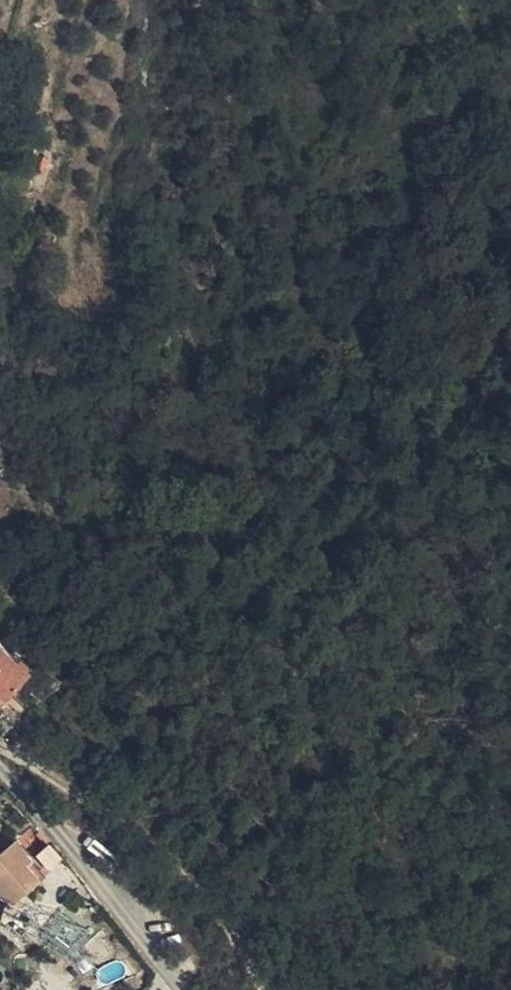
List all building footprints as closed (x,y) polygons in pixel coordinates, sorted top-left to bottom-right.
[(33,674),(0,644),(0,709),(2,710),(33,674)] [(44,881),(30,865),(35,860),(18,841),(0,856),(0,890),(11,904),(14,907),(31,893),(44,881)] [(30,865),(44,881),(49,877),(35,860),(30,865)] [(36,898),(31,893),(14,907),(11,904),(7,908),(4,914),(10,921),(36,898)]
